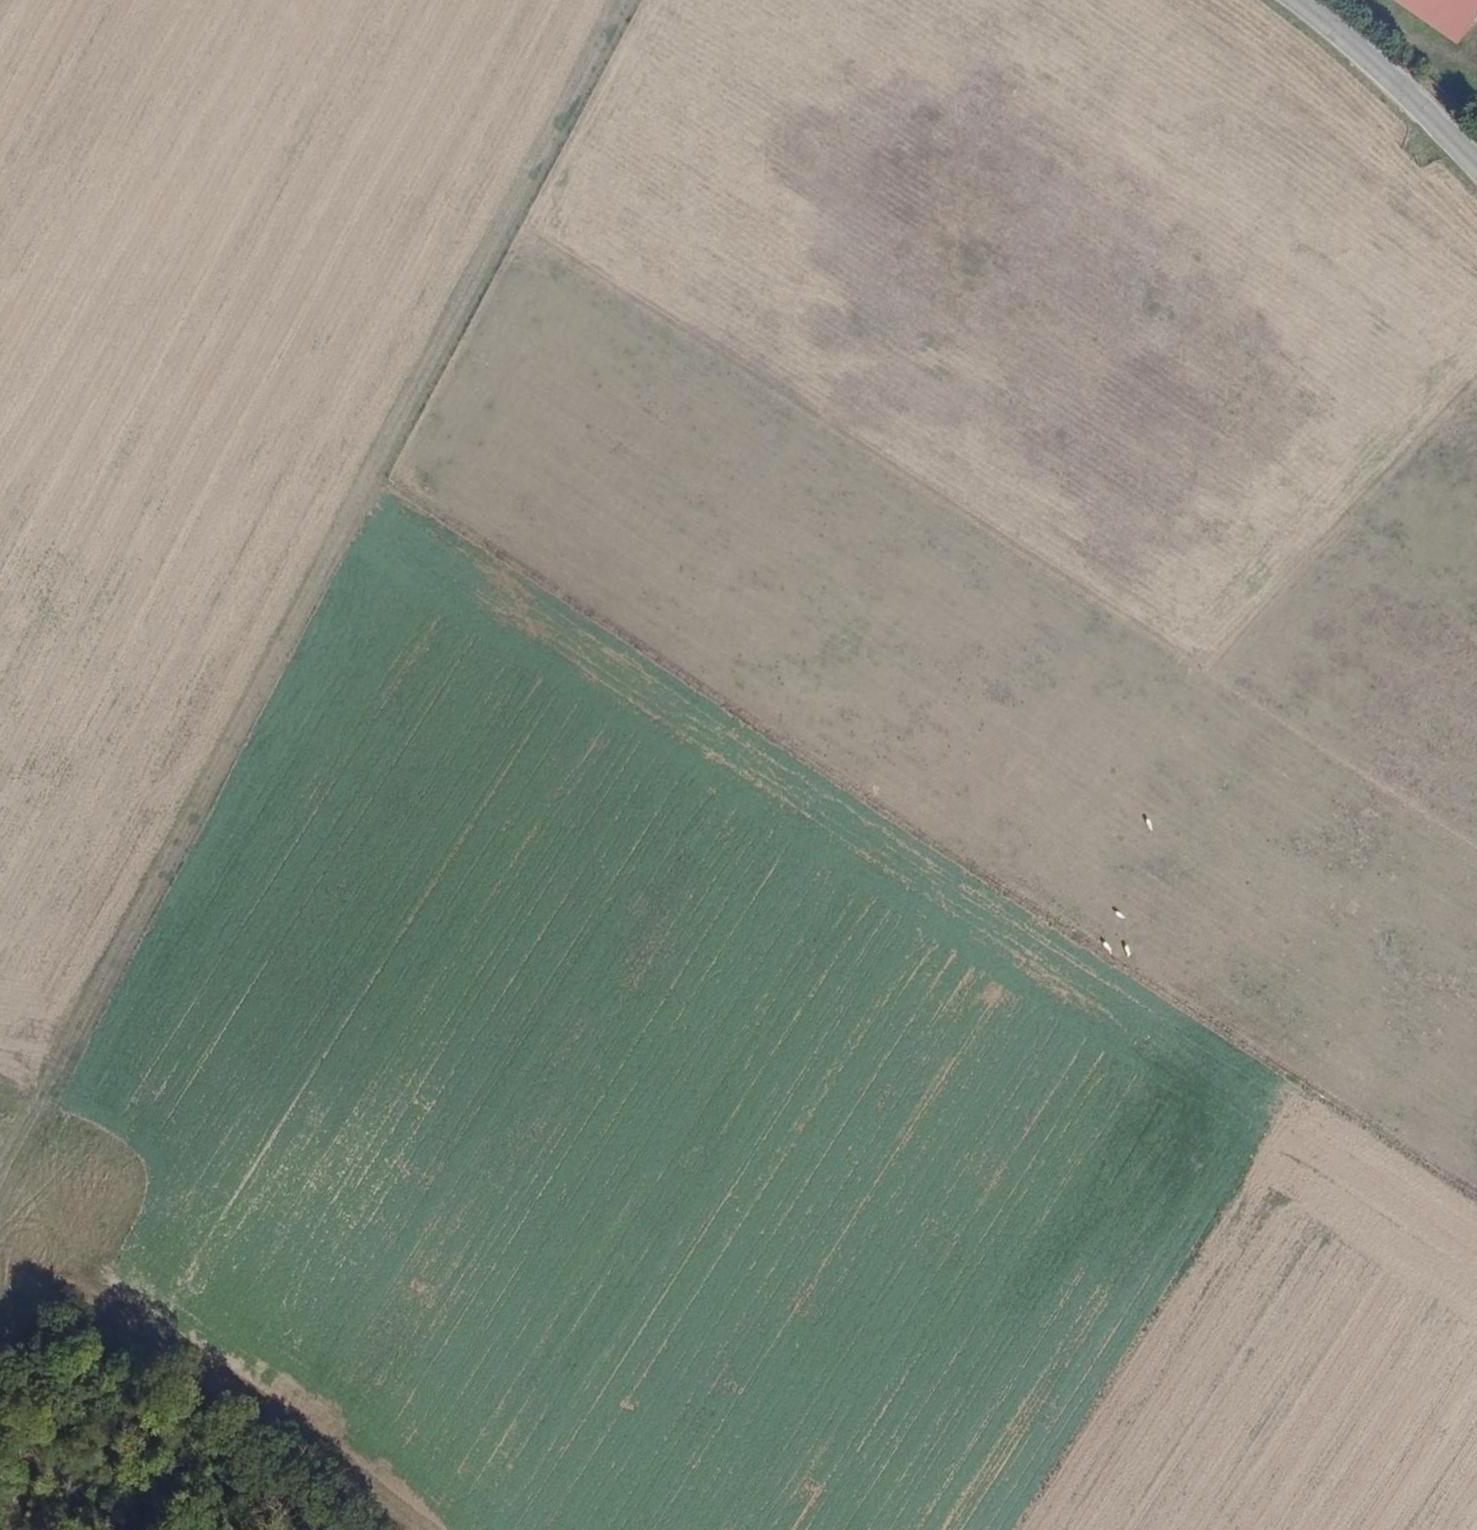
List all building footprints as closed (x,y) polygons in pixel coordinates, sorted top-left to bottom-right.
[(1461,83),(1476,62),(1476,0),(1354,0),(1461,83)]
